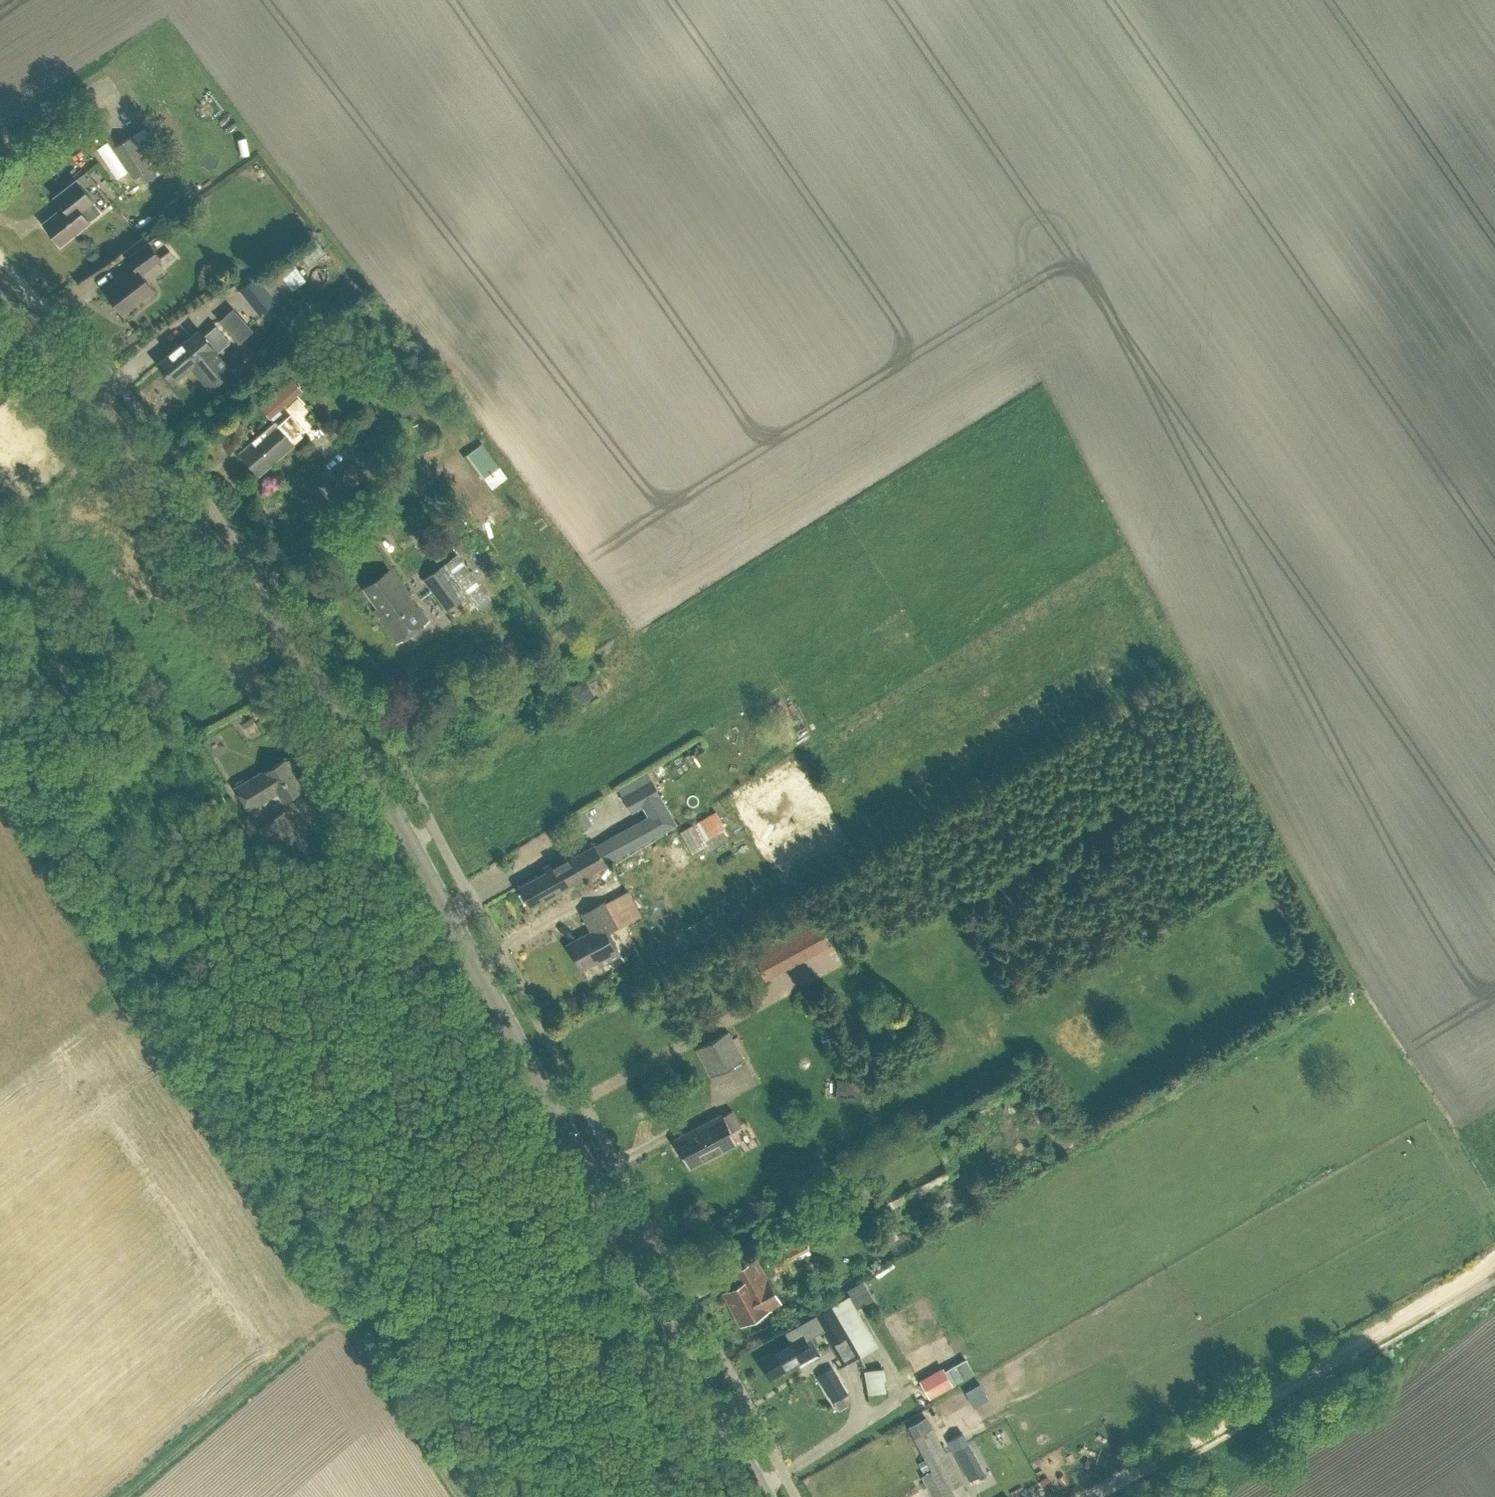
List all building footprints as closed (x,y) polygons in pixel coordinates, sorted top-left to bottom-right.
[(114,146),(134,176),(166,155),(146,125),(132,134),(114,146)] [(42,222),(60,243),(89,220),(102,210),(76,178),(55,195),(63,206),(42,222)] [(135,266),(105,289),(122,311),(153,288),(141,273),(161,258),(148,241),(127,257),(135,266)] [(238,288),(257,312),(291,286),(271,261),(238,288)] [(173,381),(195,363),(212,384),(231,369),(198,329),(157,362),(173,381)] [(269,398),(278,408),(301,388),(292,378),(269,398)] [(289,414),(277,425),(274,421),(240,452),(259,473),(293,443),(290,439),(302,428),(289,414)] [(472,451),(490,476),(504,466),(486,441),(472,451)] [(366,474),(355,460),(338,474),(349,488),(366,474)] [(424,577),(447,609),(468,594),(477,607),(488,600),(456,554),(445,561),(424,577)] [(374,609),(397,642),(429,619),(392,567),(364,587),(377,606),(374,609)] [(584,678),(570,686),(580,703),(595,694),(584,678)] [(823,729),(829,720),(816,712),(810,720),(823,729)] [(241,726),(245,732),(256,725),(251,718),(241,726)] [(285,758),(251,780),(236,788),(246,805),(274,787),(283,801),(302,788),(285,758)] [(632,812),(662,795),(653,781),(624,798),(632,812)] [(689,849),(725,829),(715,811),(680,832),(689,849)] [(282,814),(259,829),(280,860),(303,843),(282,814)] [(561,863),(559,859),(544,867),(547,871),(519,886),(529,904),(604,863),(604,864),(624,853),(616,839),(596,850),(594,845),(561,863)] [(606,904),(617,926),(619,928),(641,916),(628,892),(606,904)] [(599,965),(619,954),(607,932),(617,926),(606,904),(604,902),(583,913),(592,932),(568,944),(580,968),(596,960),(599,965)] [(813,952),(830,943),(814,915),(798,924),(813,952)] [(706,935),(697,919),(686,926),(694,941),(706,935)] [(795,941),(763,957),(771,972),(803,956),(795,941)] [(744,1058),(734,1039),(729,1030),(694,1049),(710,1076),(744,1058)] [(862,1080),(838,1078),(836,1097),(861,1099),(862,1080)] [(677,1136),(681,1143),(677,1144),(689,1167),(736,1143),(722,1114),(677,1136)] [(739,1324),(770,1307),(779,1302),(754,1258),(736,1268),(742,1281),(721,1293),(739,1324)] [(854,1290),(838,1299),(866,1349),(883,1340),(854,1290)] [(815,1314),(823,1329),(831,1343),(848,1333),(831,1305),(815,1314)] [(806,1339),(823,1329),(815,1314),(785,1331),(790,1340),(759,1358),(770,1378),(814,1353),(806,1339)] [(974,1372),(967,1358),(945,1370),(943,1366),(920,1379),(930,1397),(974,1372)] [(884,1367),(864,1370),(867,1393),(885,1391),(883,1379),(885,1379),(884,1367)] [(840,1379),(825,1388),(832,1401),(834,1400),(842,1395),(848,1392),(840,1379)] [(980,1382),(965,1390),(972,1401),(986,1392),(980,1382)] [(842,1395),(834,1400),(839,1409),(847,1404),(842,1395)] [(908,1428),(945,1496),(970,1496),(928,1417),(908,1428)] [(964,1445),(953,1451),(969,1480),(980,1475),(964,1445)]
